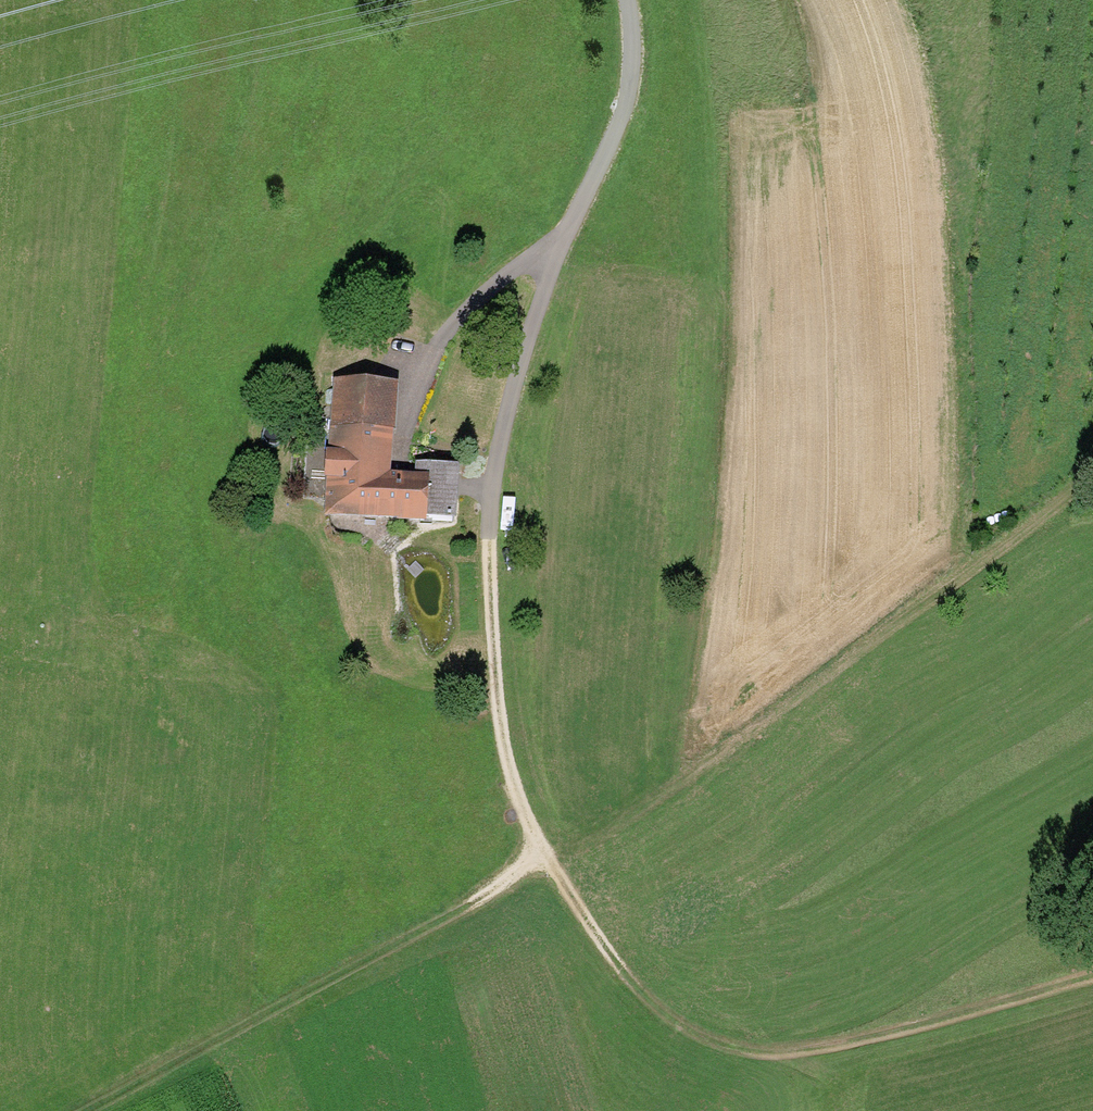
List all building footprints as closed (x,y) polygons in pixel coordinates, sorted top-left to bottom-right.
[(432,479),(417,478),(389,476),(395,387),(334,383),(325,513),(429,520),(432,479)] [(432,479),(429,520),(454,522),(458,469),(418,466),(417,478),(432,479)]
